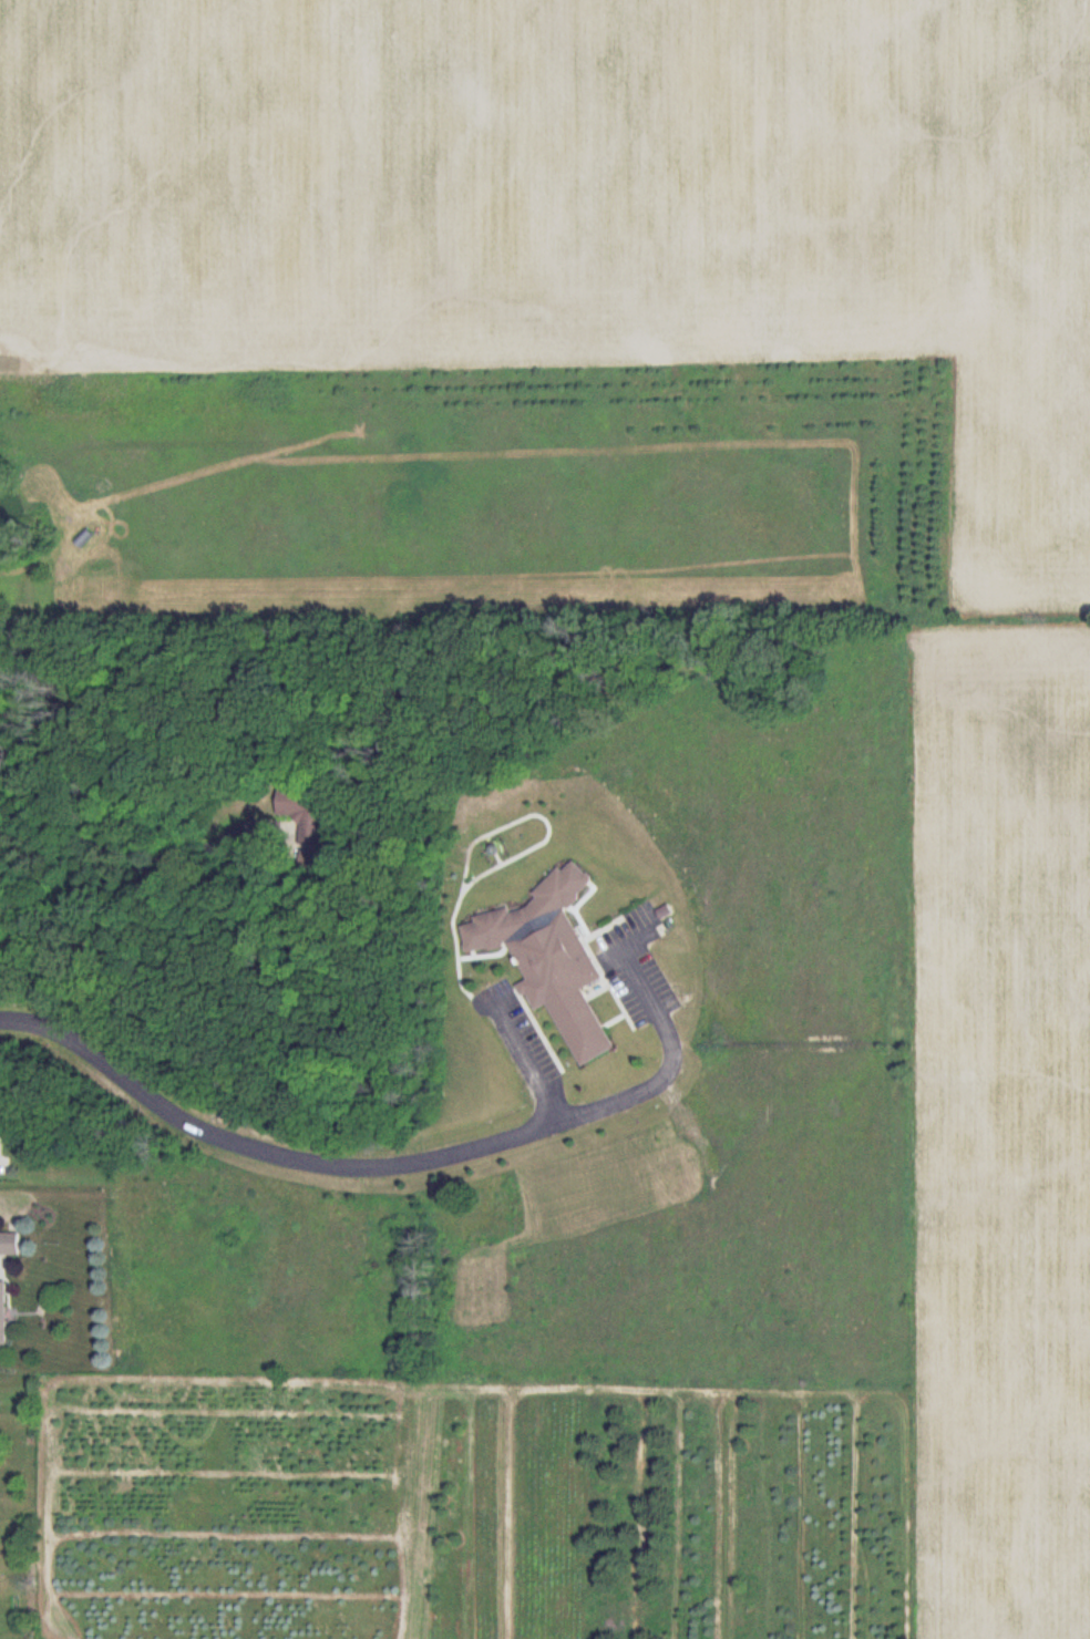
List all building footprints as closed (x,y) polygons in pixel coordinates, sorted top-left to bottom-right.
[(310,820),(312,796),(279,794),(277,818),(310,820)] [(570,910),(591,882),(591,877),(573,864),(559,870),(553,870),(535,895),(536,903),(512,913),(509,910),(479,914),(472,923),(463,927),(466,953),(499,948),(509,944),(525,979),(517,989),(531,999),(535,1009),(552,1006),(578,1066),(614,1050),(592,999),(591,999),(586,989),(601,982),(570,910)] [(19,1256),(19,1234),(0,1234),(0,1256),(19,1256)]
